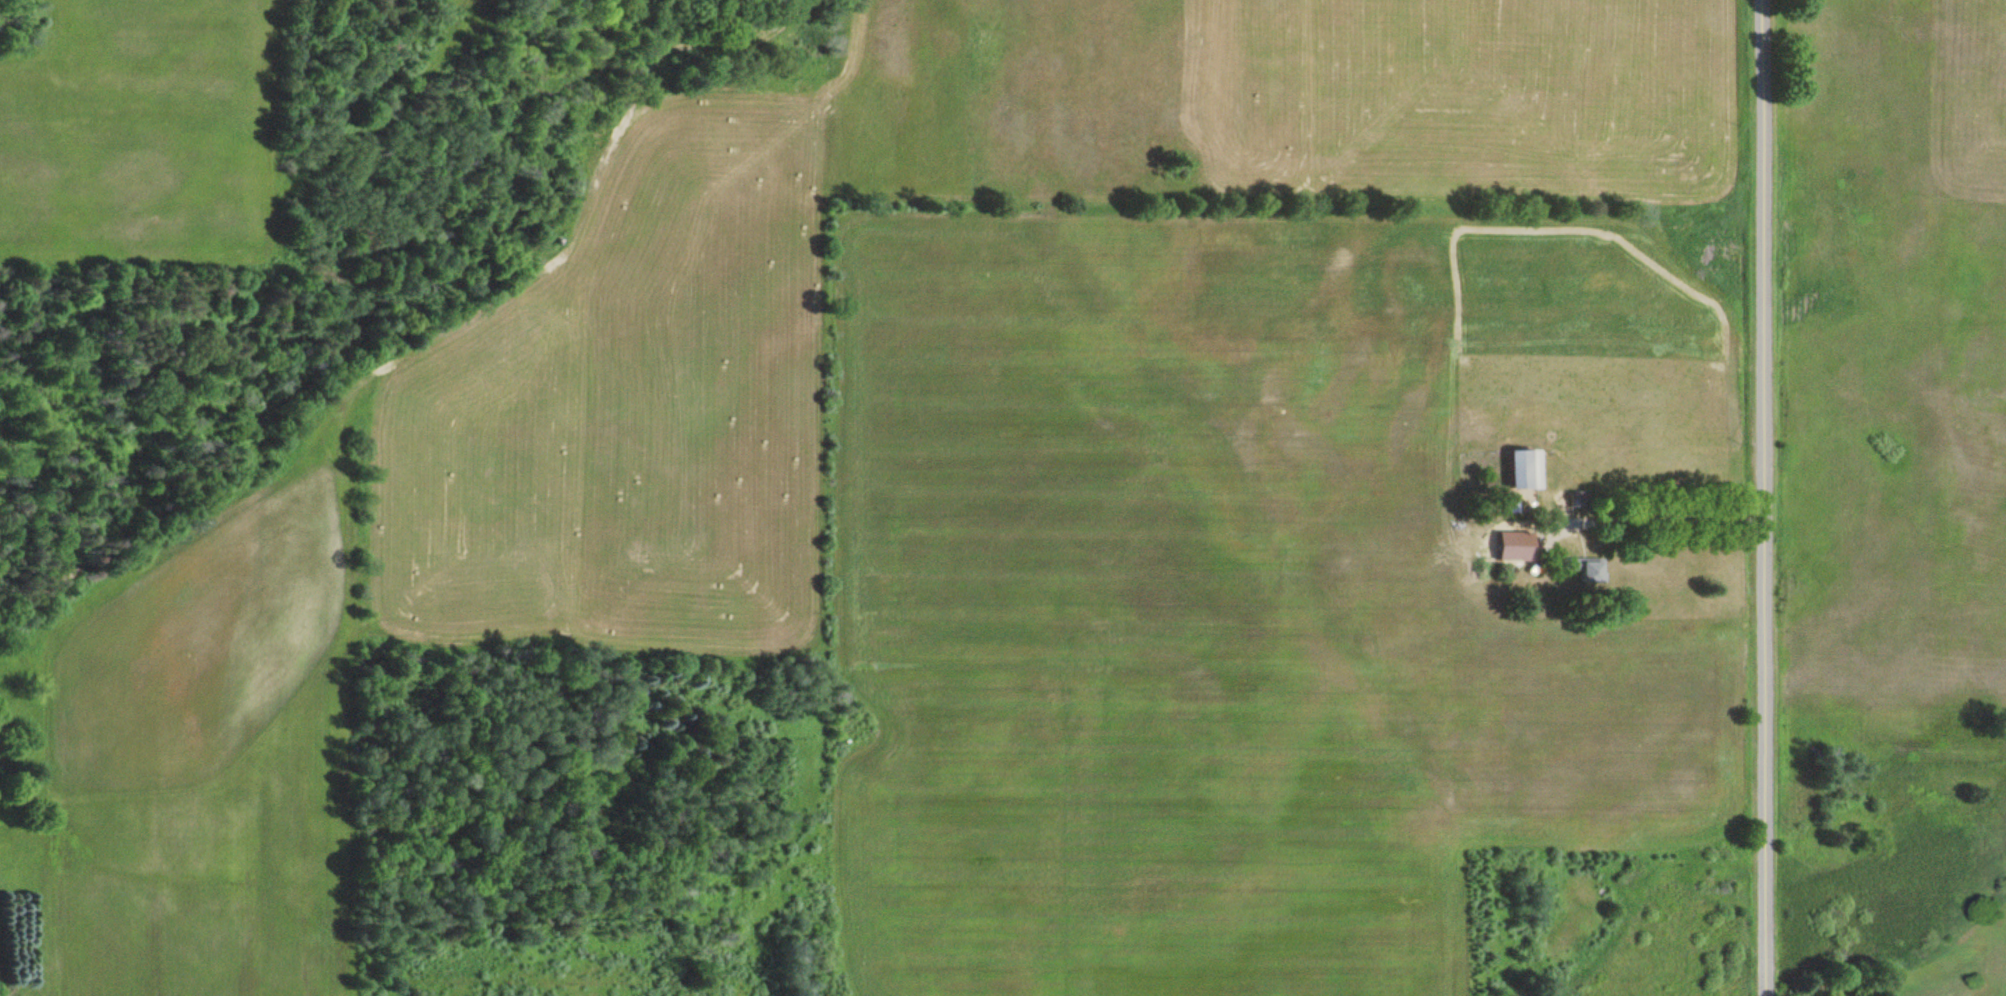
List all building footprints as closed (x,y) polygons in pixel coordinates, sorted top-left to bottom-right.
[(1532,450),(1503,450),(1503,489),(1532,489),(1532,450)]
